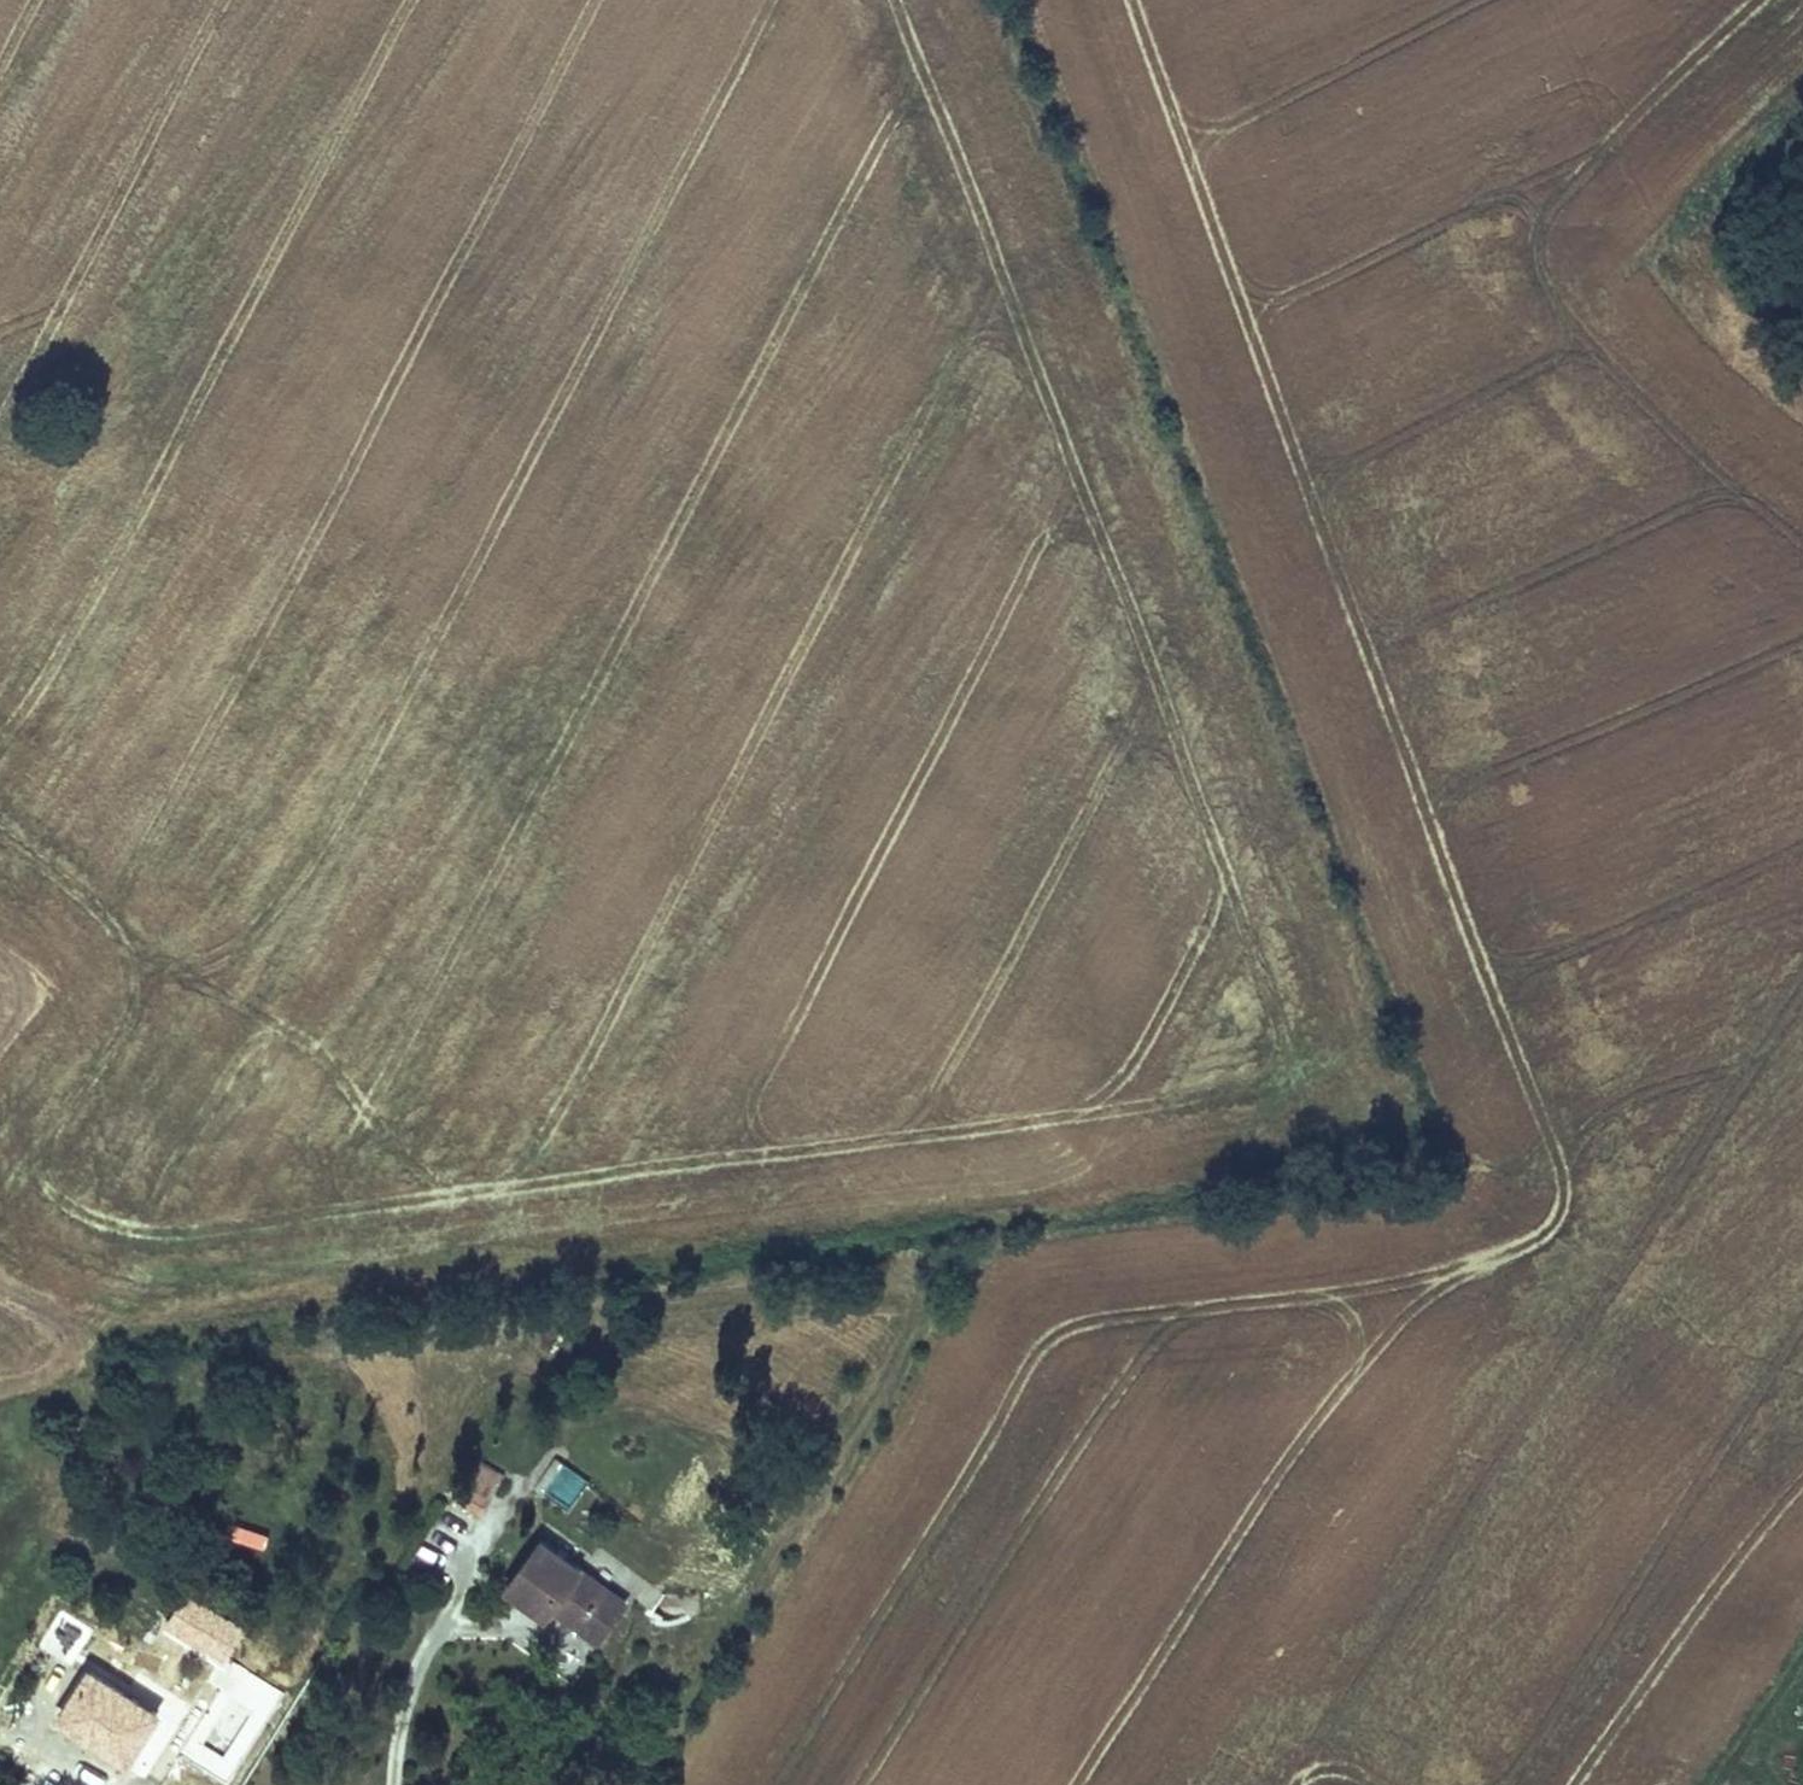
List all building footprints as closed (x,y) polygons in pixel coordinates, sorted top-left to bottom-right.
[(508,1461),(481,1442),(442,1498),(469,1517),(508,1461)] [(572,1505),(588,1478),(556,1459),(540,1487),(572,1505)] [(0,1496),(0,1513),(8,1502),(0,1496)] [(599,1644),(627,1605),(541,1544),(507,1592),(545,1619),(552,1610),(599,1644)] [(244,1621),(184,1583),(165,1614),(225,1652),(244,1621)] [(127,1767),(159,1719),(93,1675),(61,1723),(127,1767)]
